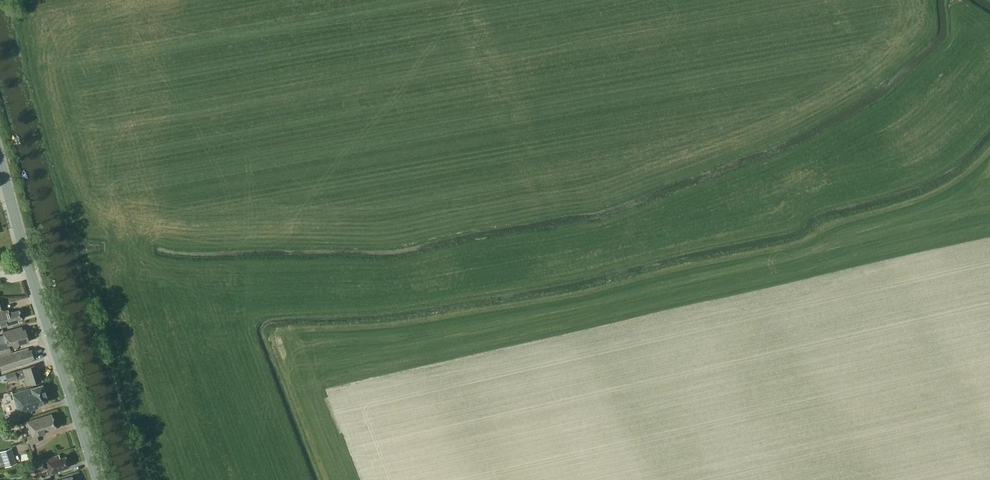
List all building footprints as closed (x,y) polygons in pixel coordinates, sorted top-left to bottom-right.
[(19,322),(18,319),(21,318),(19,310),(11,312),(11,311),(9,312),(8,310),(5,310),(2,297),(0,298),(0,322),(1,327),(19,322)] [(2,332),(3,333),(0,334),(0,354),(10,351),(9,347),(28,341),(24,328),(19,330),(18,327),(2,332)] [(0,356),(0,364),(2,370),(31,361),(30,359),(34,358),(31,350),(28,351),(27,348),(0,356)] [(7,381),(17,378),(17,379),(24,377),(26,385),(41,380),(36,364),(5,374),(7,381)] [(48,401),(42,384),(12,394),(19,415),(31,411),(31,409),(38,407),(37,404),(48,401)] [(19,421),(16,414),(6,417),(8,424),(19,421)] [(56,427),(51,414),(27,421),(31,435),(26,436),(29,444),(39,441),(37,435),(45,432),(45,431),(56,427)] [(5,466),(17,462),(11,447),(0,451),(0,454),(5,466)] [(47,468),(48,472),(49,475),(59,472),(58,470),(69,466),(65,456),(60,458),(58,455),(31,463),(34,472),(47,468)]
